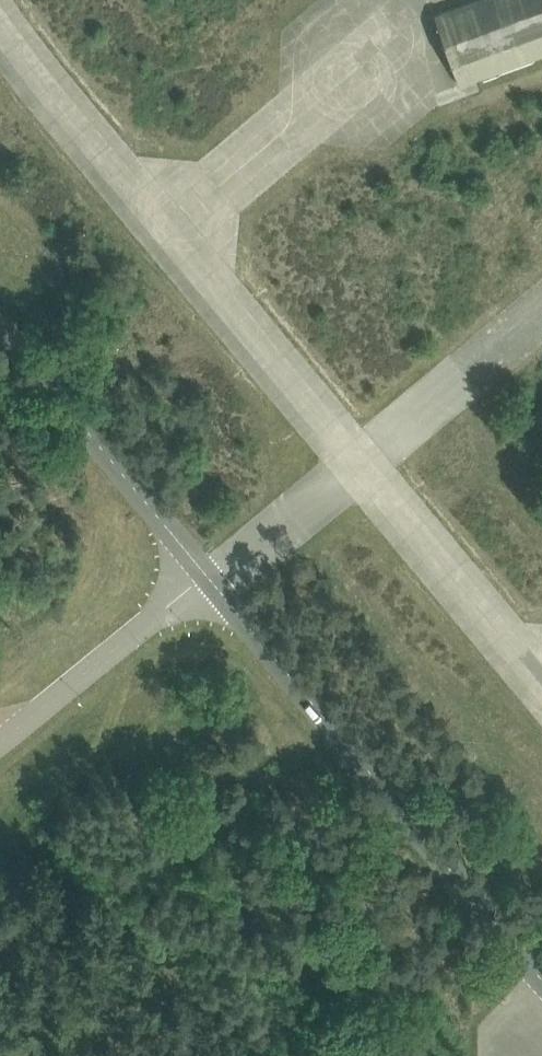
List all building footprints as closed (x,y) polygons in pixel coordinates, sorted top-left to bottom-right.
[(460,85),(479,78),(541,56),(541,0),(469,0),(434,13),(460,85)]
